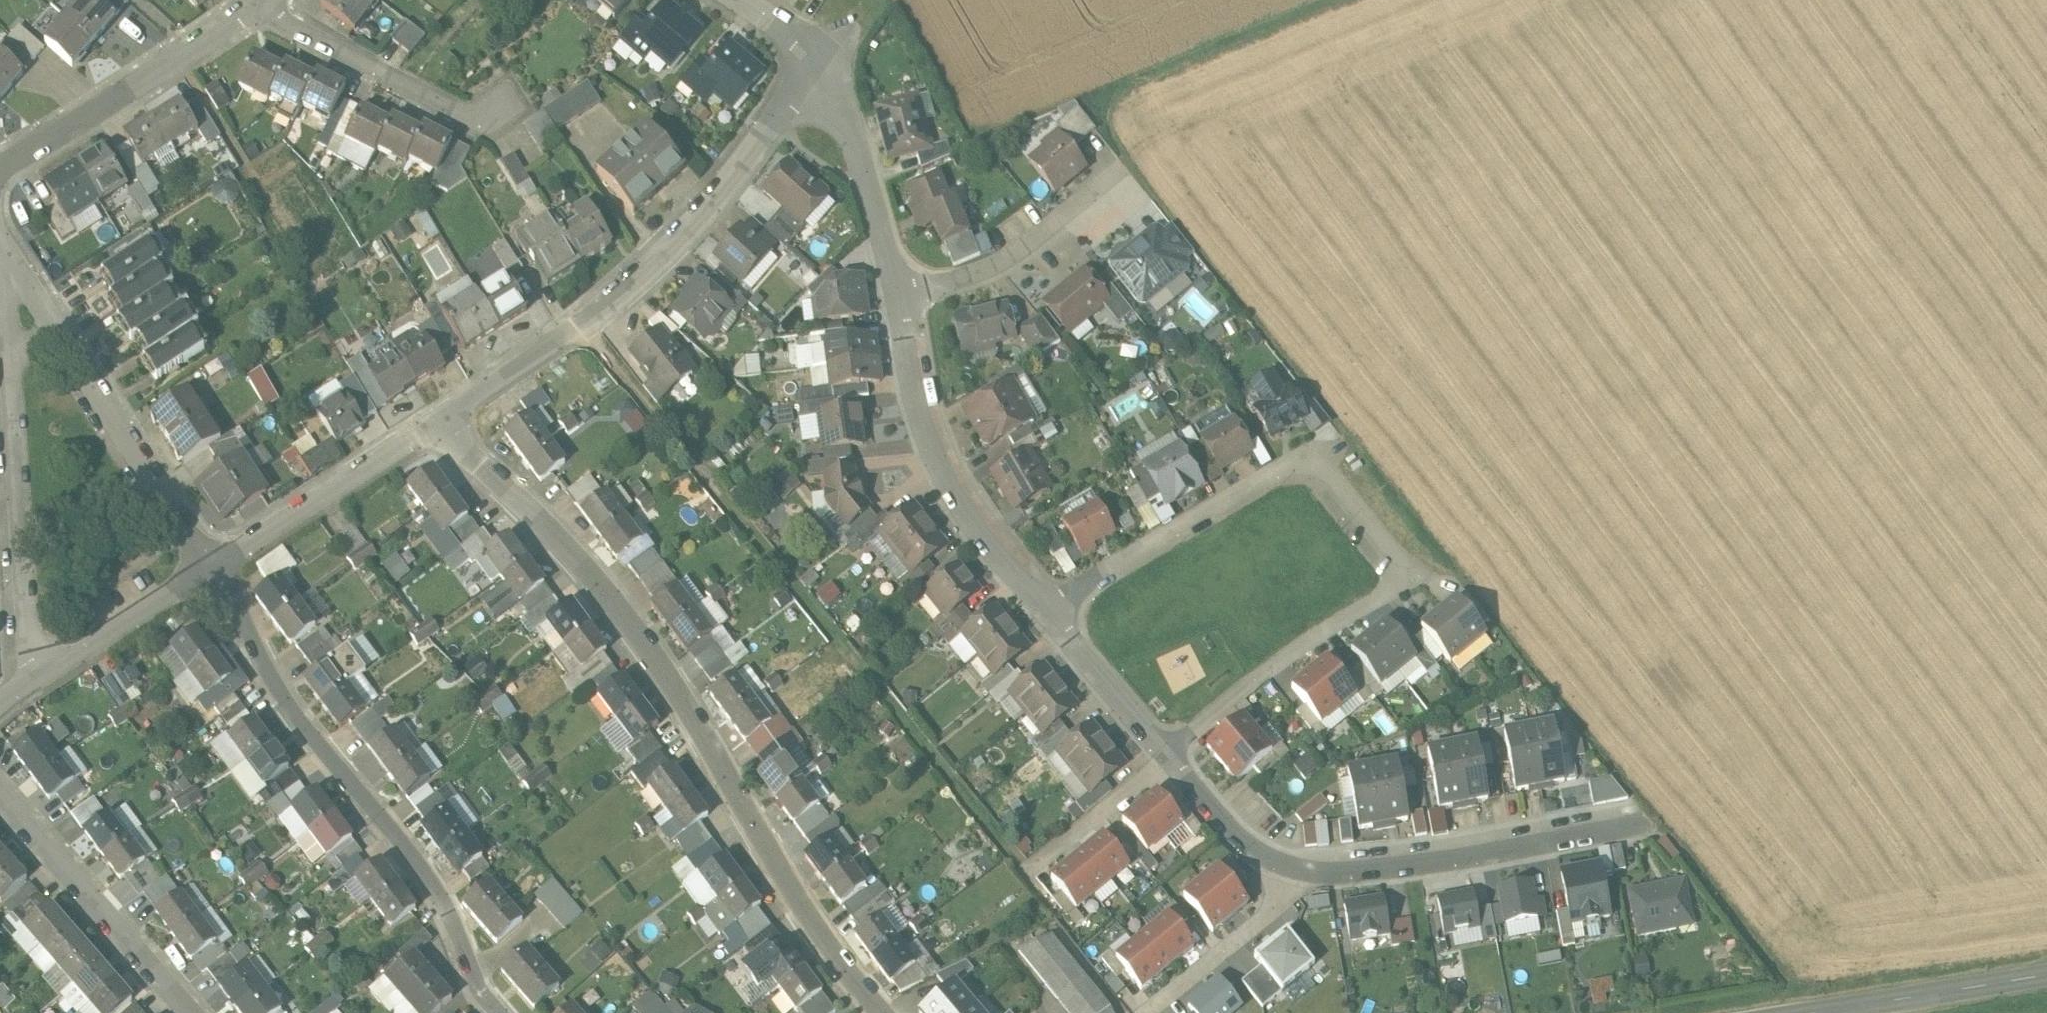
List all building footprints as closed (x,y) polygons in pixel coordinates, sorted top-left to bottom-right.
[(89,0),(79,0),(73,7),(71,6),(60,19),(87,44),(110,18),(89,0)] [(110,18),(123,3),(119,0),(89,0),(110,18)] [(373,0),(322,0),(317,7),(349,32),(374,1),(373,0)] [(600,6),(604,2),(616,12),(613,16),(614,17),(628,0),(594,0),(600,6)] [(647,24),(635,38),(636,39),(640,35),(653,46),(649,50),(669,66),(702,29),(668,1),(647,24)] [(638,17),(621,35),(632,44),(636,39),(635,38),(647,24),(638,17)] [(87,44),(60,19),(48,32),(50,33),(40,45),(66,68),(87,44)] [(422,39),(401,22),(386,40),(406,56),(422,39)] [(37,49),(13,28),(4,38),(28,60),(37,49)] [(4,38),(0,43),(0,54),(19,71),(28,60),(4,38)] [(709,66),(697,79),(699,80),(702,76),(716,87),(712,91),(731,107),(764,70),(730,42),(709,66)] [(249,57),(233,89),(262,104),(265,98),(278,72),(249,57)] [(700,59),(685,77),(692,83),(693,84),(697,79),(709,66),(700,59)] [(16,75),(0,61),(0,94),(16,75)] [(278,72),(265,98),(278,105),(272,117),(287,125),(296,108),(309,82),(280,67),(278,72)] [(309,82),(296,108),(324,122),(335,101),(340,91),(312,76),(309,82)] [(692,83),(685,77),(679,83),(686,89),(692,83)] [(586,82),(541,111),(556,134),(600,104),(586,82)] [(224,106),(211,85),(200,92),(213,113),(224,106)] [(917,98),(878,109),(890,159),(916,153),(930,149),(930,147),(917,98)] [(324,122),(319,133),(330,138),(346,107),(335,101),(324,122)] [(179,110),(193,133),(206,125),(192,102),(179,110)] [(174,103),(147,120),(166,150),(193,133),(179,110),(174,103)] [(356,112),(346,107),(330,138),(340,143),(356,112)] [(1078,108),(1056,126),(1074,148),(1095,130),(1078,108)] [(541,111),(520,125),(540,155),(561,142),(556,134),(541,111)] [(356,112),(340,143),(369,158),(371,153),(384,127),(356,112)] [(147,120),(120,138),(124,145),(138,167),(166,150),(147,120)] [(384,127),(371,153),(400,168),(403,162),(416,136),(387,122),(384,127)] [(206,125),(193,133),(202,147),(215,139),(206,125)] [(447,146),(418,131),(416,136),(403,162),(431,177),(447,146)] [(684,168),(651,131),(638,142),(635,139),(609,162),(612,165),(599,177),(632,214),(655,194),(653,192),(659,187),(661,189),(684,168)] [(334,156),(340,143),(330,138),(323,150),(334,156)] [(1061,138),(1030,162),(1055,193),(1085,168),(1061,138)] [(340,143),(334,156),(363,170),(369,158),(340,143)] [(930,149),(916,153),(921,169),(951,157),(947,143),(930,147),(930,149)] [(124,145),(112,152),(126,175),(138,167),(124,145)] [(447,146),(431,177),(426,187),(443,195),(463,182),(456,172),(465,153),(448,145),(447,146)] [(98,152),(71,169),(92,203),(107,193),(109,197),(121,189),(98,152)] [(525,183),(509,157),(497,164),(513,191),(525,183)] [(788,164),(765,190),(784,206),(800,220),(801,218),(815,203),(821,202),(826,197),(825,191),(820,187),(815,187),(788,164)] [(71,169),(41,187),(48,199),(47,199),(55,212),(56,211),(64,225),(64,224),(66,224),(63,220),(76,211),(78,214),(92,206),(92,207),(94,206),(92,203),(71,169)] [(939,174),(907,188),(913,203),(910,207),(913,215),(918,213),(922,224),(917,226),(918,228),(924,228),(934,224),(942,244),(945,243),(969,233),(954,196),(949,198),(939,174)] [(134,188),(123,195),(135,215),(146,208),(134,188)] [(784,206),(764,228),(778,241),(786,248),(807,224),(801,218),(800,220),(784,206)] [(584,207),(568,217),(557,223),(551,227),(575,266),(576,267),(580,265),(580,264),(590,258),(591,258),(610,247),(598,229),(592,220),(593,220),(584,207)] [(64,225),(56,211),(55,212),(43,219),(57,243),(71,235),(64,224),(64,225)] [(123,234),(116,217),(96,225),(103,242),(123,234)] [(764,228),(752,218),(743,228),(769,251),(778,241),(764,228)] [(551,227),(550,225),(534,234),(531,230),(514,240),(541,287),(575,266),(551,227)] [(741,226),(714,257),(742,281),(769,251),(743,228),(741,226)] [(1172,226),(1155,240),(1169,258),(1177,252),(1183,259),(1183,258),(1193,251),(1172,226)] [(969,233),(945,243),(954,265),(978,255),(969,233)] [(1155,240),(1149,245),(1143,237),(1136,243),(1135,250),(1126,256),(1120,256),(1113,261),(1112,267),(1139,300),(1145,301),(1156,292),(1157,286),(1163,281),(1169,282),(1185,269),(1186,262),(1183,258),(1183,259),(1177,252),(1169,258),(1155,240)] [(144,249),(99,278),(112,297),(151,271),(156,268),(144,249)] [(358,261),(353,253),(339,262),(344,270),(358,261)] [(508,256),(498,263),(508,280),(519,274),(508,256)] [(831,267),(806,290),(815,299),(834,282),(843,280),(831,267)] [(112,297),(107,301),(119,320),(159,295),(164,292),(151,271),(112,297)] [(1083,271),(1045,301),(1069,331),(1071,330),(1068,326),(1078,318),(1083,320),(1103,304),(1108,300),(1100,292),(1083,271)] [(739,295),(715,274),(704,286),(728,307),(739,295)] [(843,280),(834,282),(815,299),(818,320),(866,313),(864,297),(862,297),(860,278),(843,280)] [(697,279),(685,292),(686,298),(675,310),(704,336),(707,334),(712,334),(719,327),(718,321),(729,308),(728,307),(704,286),(697,279)] [(513,298),(503,282),(474,300),(493,331),(522,313),(520,309),(513,298)] [(1133,312),(1110,284),(1100,292),(1108,300),(1103,304),(1119,323),(1133,312)] [(119,320),(114,324),(127,344),(132,341),(172,314),(159,295),(119,320)] [(474,300),(471,296),(440,315),(437,317),(455,346),(458,352),(493,331),(474,300)] [(518,296),(513,298),(520,309),(524,307),(518,296)] [(455,346),(437,317),(440,315),(433,303),(420,311),(427,323),(445,352),(455,346)] [(998,309),(986,312),(986,310),(974,314),(968,311),(960,314),(956,321),(964,352),(1015,338),(1006,305),(997,307),(998,309)] [(172,314),(132,341),(145,360),(184,335),(189,331),(177,311),(172,314)] [(678,329),(659,313),(649,322),(657,331),(659,329),(667,338),(678,329)] [(1040,315),(1017,329),(1034,356),(1060,340),(1040,315)] [(445,352),(427,323),(412,332),(417,341),(419,340),(432,361),(445,352)] [(855,327),(824,331),(825,336),(820,336),(821,344),(821,347),(827,347),(826,343),(857,339),(855,327)] [(667,338),(659,329),(657,331),(631,352),(664,392),(684,376),(687,377),(692,373),(693,367),(689,362),(685,361),(667,338)] [(145,360),(139,364),(152,384),(198,355),(184,335),(145,360)] [(857,339),(826,343),(827,347),(821,347),(821,344),(809,346),(812,368),(829,365),(877,359),(874,337),(857,339)] [(417,341),(392,357),(409,385),(422,377),(424,379),(438,371),(432,361),(419,340),(417,341)] [(997,349),(965,357),(967,365),(979,369),(992,365),(999,357),(997,349)] [(741,353),(742,372),(764,371),(763,352),(741,353)] [(365,374),(364,374),(383,405),(397,397),(395,394),(409,385),(392,357),(365,374)] [(383,405),(364,374),(365,374),(356,359),(342,368),(349,379),(370,413),(383,405)] [(877,359),(829,365),(832,387),(867,382),(880,380),(877,359)] [(261,367),(248,375),(266,404),(278,396),(261,367)] [(1010,369),(989,381),(995,392),(1011,382),(1012,383),(1016,381),(1010,369)] [(370,413),(349,379),(334,389),(339,398),(340,397),(357,424),(371,415),(370,413)] [(1292,395),(1288,393),(1287,392),(1282,394),(1273,379),(1255,390),(1263,405),(1255,410),(1272,438),(1304,419),(1305,418),(1299,408),(1296,403),(1294,404),(1295,400),(1292,395)] [(867,382),(832,387),(834,399),(869,394),(867,382)] [(995,392),(965,409),(978,432),(977,434),(984,446),(987,447),(1008,435),(1034,420),(1033,419),(1012,383),(1011,382),(995,392)] [(540,389),(520,404),(529,417),(530,418),(551,404),(540,389)] [(214,444),(183,393),(146,417),(178,467),(203,452),(214,444)] [(339,398),(312,416),(330,446),(359,427),(357,424),(340,397),(339,398)] [(834,399),(799,403),(801,417),(819,414),(818,413),(836,410),(834,399)] [(1330,421),(1313,400),(1299,408),(1305,418),(1304,419),(1312,432),(1330,421)] [(836,410),(818,413),(819,414),(821,434),(823,448),(850,445),(863,443),(860,425),(863,424),(863,422),(860,423),(858,410),(861,409),(861,407),(836,410)] [(803,437),(821,434),(819,414),(801,417),(803,437)] [(570,415),(558,424),(562,429),(574,420),(570,415)] [(1039,416),(1033,419),(1034,420),(1008,435),(1014,445),(1030,436),(1040,430),(1045,427),(1039,416)] [(529,417),(506,435),(523,458),(547,440),(530,418),(529,417)] [(574,420),(562,429),(566,435),(578,426),(574,420)] [(1243,436),(1234,420),(1202,439),(1205,444),(1219,468),(1251,450),(1249,446),(1243,436)] [(1040,430),(1030,436),(1036,447),(1046,441),(1040,430)] [(1253,430),(1243,436),(1249,446),(1259,440),(1253,430)] [(214,444),(203,452),(210,462),(233,447),(226,436),(214,444)] [(1014,445),(1010,448),(1016,458),(1029,451),(1036,447),(1030,436),(1014,445)] [(547,440),(523,458),(540,482),(564,465),(547,440)] [(1219,468),(1205,444),(1192,452),(1209,481),(1222,473),(1219,468)] [(823,448),(825,460),(838,459),(851,458),(850,445),(823,448)] [(1146,464),(1144,466),(1161,495),(1166,504),(1201,484),(1178,446),(1146,464)] [(233,447),(210,462),(216,473),(232,463),(233,464),(241,459),(233,447)] [(1049,487),(1029,451),(1016,458),(993,472),(1013,508),(1049,487)] [(838,459),(839,471),(853,469),(851,458),(838,459)] [(825,460),(807,463),(809,477),(826,474),(825,473),(839,471),(838,459),(825,460)] [(203,507),(244,481),(233,464),(232,463),(216,473),(192,489),(203,507)] [(1161,495),(1144,466),(1146,464),(1145,463),(1130,471),(1148,503),(1161,495)] [(839,471),(825,473),(826,474),(829,502),(847,524),(848,525),(869,507),(861,497),(855,483),(853,469),(839,471)] [(432,471),(409,488),(426,512),(449,495),(432,471)] [(588,477),(566,494),(576,507),(598,490),(588,477)] [(775,492),(783,500),(800,485),(793,477),(775,492)] [(244,481),(203,507),(215,525),(255,499),(244,481)] [(1149,507),(1137,487),(1128,493),(1139,513),(1149,507)] [(615,488),(606,496),(623,519),(633,512),(615,488)] [(598,490),(576,507),(581,513),(604,497),(598,490)] [(646,494),(635,502),(639,507),(650,499),(646,494)] [(449,495),(426,512),(432,521),(421,529),(443,560),(458,549),(459,549),(447,533),(465,519),(467,518),(449,495)] [(604,497),(581,513),(599,537),(623,519),(606,496),(604,497)] [(650,499),(639,507),(643,512),(653,504),(650,499)] [(1097,501),(1063,522),(1083,557),(1096,549),(1093,545),(1115,532),(1097,501)] [(817,511),(835,534),(840,530),(840,529),(847,524),(829,502),(817,511)] [(893,519),(879,531),(880,532),(895,551),(929,523),(913,503),(893,519)] [(869,507),(848,525),(847,524),(840,529),(840,530),(848,540),(856,533),(877,516),(869,507)] [(877,516),(856,533),(864,544),(880,532),(879,531),(893,519),(885,509),(877,516)] [(465,519),(447,533),(459,549),(479,535),(470,522),(468,523),(465,519)] [(623,519),(599,537),(616,560),(622,556),(641,542),(623,519)] [(945,543),(929,523),(895,551),(910,570),(911,571),(926,559),(945,543)] [(365,547),(351,527),(342,534),(355,552),(356,553),(365,547)] [(1064,550),(1051,527),(1041,532),(1054,556),(1064,550)] [(848,540),(840,530),(835,534),(834,535),(842,545),(848,540)] [(459,549),(458,549),(470,567),(475,563),(477,565),(485,559),(483,558),(494,550),(482,532),(479,535),(459,549)] [(880,563),(895,551),(880,532),(864,544),(880,563)] [(355,552),(342,534),(332,541),(345,559),(355,552)] [(494,550),(483,558),(485,559),(497,578),(501,582),(526,563),(508,539),(494,550)] [(622,556),(629,566),(648,552),(641,542),(622,556)] [(368,546),(357,553),(361,559),(372,551),(368,546)] [(282,550),(256,569),(270,589),(279,582),(289,575),(296,570),(282,550)] [(648,552),(629,566),(639,579),(661,563),(651,550),(648,552)] [(372,551),(361,559),(365,565),(376,557),(372,551)] [(357,553),(346,561),(350,567),(361,559),(357,553)] [(361,559),(350,567),(353,573),(365,565),(361,559)] [(497,578),(485,559),(477,565),(490,583),(497,578)] [(910,570),(899,579),(908,589),(933,569),(926,559),(911,571),(910,570)] [(526,563),(501,582),(517,606),(543,587),(526,563)] [(661,563),(639,579),(657,603),(679,587),(661,563)] [(959,564),(926,590),(945,615),(946,615),(960,604),(978,589),(959,564)] [(657,603),(652,606),(669,629),(693,612),(704,604),(687,581),(686,582),(657,603)] [(270,589),(255,600),(272,624),(296,606),(279,582),(270,589)] [(543,587),(517,606),(526,618),(552,599),(543,587)] [(716,587),(705,595),(709,600),(720,592),(716,587)] [(1488,618),(1466,590),(1456,598),(1479,626),(1488,618)] [(720,592),(709,600),(713,606),(724,599),(720,592)] [(1479,626),(1456,598),(1439,612),(1468,648),(1485,634),(1479,626)] [(526,618),(524,620),(534,634),(546,625),(562,613),(552,599),(526,618)] [(960,604),(946,615),(945,615),(934,623),(942,634),(967,614),(960,604)] [(296,606),(272,624),(290,647),(314,629),(296,606)] [(975,623),(961,633),(962,634),(978,654),(1012,626),(995,606),(975,623)] [(562,613),(546,625),(563,649),(586,631),(569,608),(562,613)] [(693,612),(669,629),(687,652),(689,651),(711,635),(693,612)] [(1468,648),(1439,612),(1421,626),(1450,662),(1468,648)] [(967,614),(942,634),(950,643),(962,634),(961,633),(975,623),(967,614)] [(429,621),(419,629),(424,636),(434,628),(429,621)] [(1405,644),(1386,621),(1368,635),(1397,671),(1414,658),(1415,657),(1405,644)] [(1012,626),(978,654),(993,673),(994,674),(1007,663),(1028,646),(1012,626)] [(434,628),(424,636),(427,641),(438,634),(434,628)] [(424,636),(419,629),(408,636),(413,643),(424,636)] [(586,631),(563,649),(579,671),(580,671),(600,657),(604,654),(586,631)] [(205,645),(196,633),(171,650),(188,675),(212,657),(219,651),(212,640),(205,645)] [(689,651),(696,660),(716,644),(711,635),(689,651)] [(1368,635),(1351,649),(1361,662),(1380,685),(1397,671),(1368,635)] [(424,636),(413,643),(416,648),(427,641),(424,636)] [(316,637),(296,651),(303,661),(323,646),(316,637)] [(1437,665),(1414,637),(1405,644),(1415,657),(1414,658),(1427,673),(1437,665)] [(724,638),(716,644),(725,655),(733,649),(724,638)] [(716,644),(696,660),(704,671),(725,655),(716,644)] [(323,646),(303,661),(311,671),(331,656),(323,646)] [(347,652),(328,666),(345,690),(364,676),(347,652)] [(725,655),(704,671),(712,681),(733,666),(725,655)] [(212,657),(188,675),(205,700),(222,687),(230,682),(212,657)] [(600,657),(580,671),(579,671),(563,683),(573,697),(587,686),(588,686),(609,670),(600,657)] [(1341,675),(1327,658),(1309,672),(1338,708),(1356,694),(1341,675)] [(1380,685),(1361,662),(1352,670),(1373,696),(1375,698),(1384,691),(1380,685)] [(993,673),(982,683),(990,693),(1015,672),(1007,663),(994,674),(993,673)] [(1024,680),(1009,693),(1010,694),(1025,713),(1059,685),(1043,665),(1024,680)] [(345,690),(328,666),(303,684),(320,708),(345,690)] [(1352,670),(1350,668),(1341,675),(1356,694),(1363,703),(1373,696),(1352,670)] [(747,669),(735,677),(753,700),(764,692),(747,669)] [(609,670),(588,686),(587,686),(594,695),(617,679),(609,670)] [(120,671),(101,683),(114,703),(133,690),(120,671)] [(990,693),(989,694),(997,704),(1010,694),(1009,693),(1024,680),(1017,671),(1015,672),(990,693)] [(1338,708),(1309,672),(1292,687),(1305,704),(1320,723),(1338,708)] [(775,675),(763,683),(768,689),(779,681),(775,675)] [(735,677),(711,695),(729,718),(753,700),(735,677)] [(620,680),(595,699),(614,724),(638,705),(620,680)] [(779,681),(768,689),(772,694),(783,686),(779,681)] [(1076,706),(1059,685),(1025,713),(1042,733),(1058,720),(1076,706)] [(212,710),(229,698),(222,687),(205,700),(212,710)] [(345,690),(320,708),(338,732),(363,713),(345,690)] [(493,690),(483,698),(487,703),(497,696),(493,690)] [(764,692),(753,700),(770,723),(778,718),(764,692)] [(1013,723),(1025,713),(1010,694),(997,704),(1013,723)] [(497,696),(487,703),(490,709),(501,701),(497,696)] [(229,698),(212,710),(219,720),(237,707),(229,698)] [(483,698),(471,706),(475,712),(487,703),(483,698)] [(753,700),(729,718),(746,741),(770,723),(753,700)] [(1244,700),(1216,723),(1224,732),(1242,717),(1251,709),(1244,700)] [(487,703),(475,712),(479,717),(490,709),(487,703)] [(1320,723),(1305,704),(1296,711),(1319,739),(1328,732),(1320,723)] [(130,705),(119,712),(123,718),(134,711),(130,705)] [(638,705),(614,724),(630,746),(646,735),(655,728),(638,705)] [(237,707),(219,720),(225,729),(245,715),(238,706),(237,707)] [(134,711),(123,718),(126,723),(138,716),(134,711)] [(119,712),(107,719),(111,726),(123,718),(119,712)] [(371,714),(350,728),(358,739),(379,724),(371,714)] [(1257,734),(1242,717),(1224,732),(1207,747),(1222,764),(1257,734)] [(123,718),(111,726),(114,730),(126,723),(123,718)] [(746,741),(749,744),(770,729),(778,739),(787,732),(778,718),(770,723),(746,741)] [(1058,720),(1042,733),(1032,740),(1040,750),(1066,729),(1058,720)] [(1539,722),(1528,725),(1535,758),(1559,754),(1556,735),(1554,724),(1540,726),(1539,722)] [(252,724),(227,743),(244,767),(269,748),(252,724)] [(379,724),(358,739),(365,749),(386,734),(379,724)] [(1073,739),(1058,751),(1074,771),(1108,744),(1092,724),(1073,739)] [(1535,758),(1528,725),(1517,727),(1518,731),(1504,733),(1510,763),(1535,758)] [(63,744),(52,728),(39,737),(51,753),(63,744)] [(770,729),(749,744),(758,755),(779,740),(778,739),(770,729)] [(1066,729),(1040,750),(1048,759),(1058,751),(1073,739),(1066,729)] [(24,732),(8,744),(15,754),(32,742),(24,732)] [(799,747),(787,732),(778,739),(787,751),(790,754),(799,747)] [(1257,734),(1222,764),(1236,781),(1253,767),(1272,752),(1257,734)] [(1559,754),(1563,773),(1573,771),(1566,734),(1556,735),(1559,754)] [(393,735),(369,753),(386,777),(411,759),(393,735)] [(630,746),(623,752),(636,772),(658,754),(646,735),(630,746)] [(32,742),(15,754),(32,779),(56,761),(51,753),(39,737),(32,742)] [(231,776),(244,767),(227,743),(223,738),(210,747),(231,776)] [(779,740),(758,755),(766,766),(787,751),(779,740)] [(1463,740),(1451,742),(1458,776),(1483,771),(1477,741),(1463,744),(1463,740)] [(1458,776),(1451,742),(1440,744),(1441,749),(1427,751),(1434,780),(1458,776)] [(1108,744),(1074,771),(1089,791),(1090,792),(1104,780),(1124,764),(1108,744)] [(1281,744),(1272,752),(1253,767),(1262,776),(1289,753),(1281,744)] [(766,766),(769,769),(783,758),(802,782),(817,771),(812,764),(799,747),(790,754),(787,751),(766,766)] [(269,748),(244,767),(261,791),(285,772),(269,748)] [(1028,775),(1047,760),(1048,759),(1040,750),(1020,766),(1028,775)] [(1047,760),(1063,780),(1074,771),(1058,751),(1048,759),(1047,760)] [(1535,758),(1542,791),(1552,789),(1551,785),(1565,782),(1563,773),(1559,754),(1535,758)] [(823,756),(812,764),(817,771),(828,763),(823,756)] [(802,782),(783,758),(769,769),(759,776),(777,800),(802,782)] [(1535,758),(1510,763),(1515,792),(1529,789),(1530,793),(1542,791),(1535,758)] [(411,759),(386,777),(404,800),(428,782),(411,759)] [(1383,760),(1371,762),(1378,793),(1402,788),(1397,761),(1384,764),(1383,760)] [(56,761),(32,779),(49,802),(56,796),(73,784),(56,761)] [(1378,793),(1371,762),(1360,764),(1361,768),(1348,771),(1353,797),(1378,793)] [(828,763),(817,771),(820,775),(831,767),(828,763)] [(244,767),(231,776),(250,803),(256,799),(263,794),(261,791),(244,767)] [(672,768),(648,786),(665,809),(690,791),(672,768)] [(541,770),(531,777),(535,784),(545,776),(541,770)] [(1079,800),(1089,791),(1074,771),(1063,780),(1079,800)] [(1483,771),(1458,776),(1464,808),(1475,806),(1474,802),(1488,799),(1483,771)] [(263,794),(256,799),(264,811),(279,800),(297,787),(288,776),(263,794)] [(545,776),(535,784),(539,788),(549,781),(545,776)] [(1464,808),(1458,776),(1434,780),(1439,809),(1452,806),(1453,810),(1464,808)] [(531,777),(520,785),(524,792),(535,784),(531,777)] [(1611,779),(1589,783),(1593,806),(1627,799),(1611,779)] [(1104,780),(1090,792),(1089,791),(1079,800),(1076,802),(1084,812),(1112,790),(1104,780)] [(73,784),(56,796),(64,808),(84,793),(75,782),(73,784)] [(802,782),(777,800),(794,823),(818,805),(829,796),(819,782),(808,791),(802,782)] [(535,784),(524,792),(528,797),(539,788),(535,784)] [(427,786),(409,800),(418,811),(436,797),(427,786)] [(297,787),(279,800),(287,811),(305,799),(297,787)] [(1402,788),(1378,793),(1385,828),(1395,826),(1394,822),(1408,819),(1402,788)] [(436,797),(418,811),(413,814),(422,827),(454,803),(445,790),(436,797)] [(690,791),(665,809),(684,833),(700,822),(707,815),(690,791)] [(193,792),(183,798),(186,805),(197,798),(193,792)] [(1170,807),(1158,792),(1140,806),(1165,837),(1182,823),(1170,807)] [(1588,792),(1582,794),(1578,799),(1579,805),(1590,803),(1588,792)] [(1378,793),(1353,797),(1359,829),(1373,826),(1373,830),(1385,828),(1378,793)] [(332,821),(314,796),(289,815),(307,839),(332,821)] [(1320,796),(1295,815),(1302,824),(1327,805),(1320,796)] [(183,798),(171,806),(175,812),(186,805),(183,798)] [(197,798),(186,805),(189,810),(200,803),(197,798)] [(1202,828),(1180,800),(1170,807),(1182,823),(1193,836),(1202,828)] [(93,801),(71,817),(80,830),(102,814),(93,801)] [(1076,818),(1084,812),(1076,802),(1068,808),(1076,818)] [(186,805),(175,812),(178,817),(189,810),(186,805)] [(818,805),(794,823),(805,838),(829,820),(818,805)] [(1165,837),(1140,806),(1122,820),(1147,851),(1165,837)] [(1422,812),(1411,814),(1416,837),(1427,835),(1422,812)] [(445,813),(421,832),(439,855),(463,836),(445,813)] [(646,817),(635,826),(639,831),(650,822),(646,817)] [(829,820),(805,838),(815,851),(831,839),(838,833),(839,824),(834,817),(829,820)] [(108,819),(84,836),(102,860),(126,842),(108,819)] [(1351,820),(1339,821),(1341,843),(1353,842),(1351,820)] [(332,821),(307,839),(323,862),(348,844),(332,821)] [(650,822),(639,831),(643,836),(654,828),(650,822)] [(684,833),(674,840),(689,857),(712,840),(700,822),(684,833)] [(1327,822),(1315,824),(1318,846),(1318,847),(1330,846),(1327,822)] [(1315,824),(1304,826),(1306,847),(1318,846),(1315,824)] [(1128,866),(1103,835),(1086,849),(1111,880),(1128,866)] [(463,836),(439,855),(458,877),(463,873),(482,858),(463,836)] [(1665,836),(1656,844),(1671,862),(1680,855),(1665,836)] [(870,837),(859,845),(863,851),(875,842),(870,837)] [(848,862),(831,839),(815,851),(806,857),(824,880),(848,862)] [(697,871),(701,876),(725,858),(712,840),(689,857),(688,858),(697,871)] [(126,842),(102,860),(119,883),(143,866),(126,842)] [(875,842),(863,851),(867,856),(879,847),(875,842)] [(1621,845),(1609,848),(1614,871),(1626,869),(1621,845)] [(351,847),(335,859),(343,870),(359,858),(351,847)] [(1086,849),(1069,863),(1093,894),(1111,880),(1086,849)] [(348,889),(354,885),(373,869),(365,858),(340,878),(348,889)] [(482,858),(463,873),(471,883),(489,868),(482,858)] [(742,881),(725,858),(701,876),(718,899),(742,881)] [(1230,859),(1219,868),(1236,889),(1247,880),(1230,859)] [(866,886),(848,862),(824,880),(842,903),(866,886)] [(1093,894),(1069,863),(1051,877),(1076,908),(1093,894)] [(0,870),(0,903),(22,883),(6,864),(0,870)] [(1568,909),(1571,924),(1583,922),(1585,928),(1600,925),(1599,918),(1611,916),(1601,865),(1561,873),(1568,909)] [(373,869),(354,885),(372,908),(396,889),(378,866),(373,869)] [(146,868),(127,882),(139,898),(158,884),(146,868)] [(257,868),(247,875),(252,881),(262,873),(257,868)] [(1219,868),(1201,882),(1230,918),(1248,903),(1236,889),(1219,868)] [(703,911),(718,899),(701,876),(697,871),(682,883),(699,906),(703,911)] [(262,873),(252,881),(255,886),(266,878),(262,873)] [(247,875),(236,884),(241,889),(252,881),(247,875)] [(333,902),(348,889),(340,878),(324,891),(333,902)] [(1684,880),(1630,891),(1639,935),(1676,928),(1674,914),(1690,911),(1684,880)] [(252,881),(241,889),(244,894),(255,886),(252,881)] [(556,881),(537,897),(566,931),(585,915),(556,881)] [(760,905),(742,881),(718,899),(736,923),(757,907),(760,905)] [(877,882),(865,891),(873,902),(885,893),(877,882)] [(1230,918),(1201,882),(1183,896),(1212,932),(1230,918)] [(1502,905),(1506,925),(1545,917),(1542,899),(1534,900),(1530,882),(1499,888),(1502,905)] [(490,884),(464,906),(497,944),(523,922),(490,884)] [(25,888),(8,903),(15,912),(33,897),(25,888)] [(396,889),(372,908),(391,931),(414,912),(396,889)] [(172,890),(157,902),(163,910),(177,899),(179,898),(172,890)] [(873,902),(865,891),(843,907),(851,918),(873,902)] [(885,893),(873,902),(881,911),(894,902),(886,892),(885,893)] [(1473,893),(1437,900),(1444,934),(1480,927),(1477,910),(1473,893)] [(33,897),(15,912),(24,923),(42,907),(33,897)] [(1383,898),(1344,905),(1350,940),(1389,934),(1383,898)] [(163,910),(153,918),(171,942),(195,924),(177,899),(163,910)] [(718,899),(703,911),(706,916),(720,935),(736,923),(718,899)] [(873,902),(851,918),(859,928),(881,911),(873,902)] [(1502,905),(1490,907),(1494,927),(1506,925),(1502,905)] [(703,911),(699,906),(687,915),(695,925),(706,916),(703,911)] [(772,927),(757,907),(736,923),(751,943),(772,927)] [(1490,907),(1477,910),(1480,927),(1483,941),(1497,938),(1494,927),(1490,907)] [(1571,924),(1568,909),(1556,911),(1563,946),(1575,944),(1571,924)] [(47,910),(21,932),(37,951),(63,929),(47,910)] [(890,910),(880,917),(898,941),(907,934),(890,910)] [(920,916),(909,924),(913,929),(924,921),(920,916)] [(1193,947),(1169,916),(1151,930),(1176,961),(1193,947)] [(880,917),(856,936),(873,959),(898,941),(880,917)] [(416,919),(397,934),(405,944),(424,930),(416,919)] [(1411,919),(1388,922),(1392,945),(1415,942),(1411,919)] [(924,921),(913,929),(917,934),(928,926),(924,921)] [(195,924),(171,942),(188,965),(189,964),(212,947),(195,924)] [(772,927),(751,943),(759,953),(780,938),(772,927)] [(63,929),(37,951),(54,971),(79,948),(63,929)] [(1176,961),(1151,930),(1134,944),(1158,975),(1176,961)] [(1262,966),(1282,992),(1315,965),(1287,931),(1255,957),(1262,966)] [(420,935),(396,956),(405,967),(412,961),(430,946),(420,935)] [(1050,936),(1018,951),(1069,1012),(1112,1012),(1111,1010),(1050,936)] [(321,937),(312,946),(316,951),(326,942),(321,937)] [(905,951),(898,941),(873,959),(891,982),(892,982),(915,965),(905,951)] [(326,942),(316,951),(320,956),(330,947),(326,942)] [(916,942),(905,951),(915,965),(926,980),(936,976),(940,974),(916,942)] [(1158,975),(1134,944),(1116,958),(1141,989),(1158,975)] [(212,947),(189,964),(200,977),(204,974),(225,959),(215,945),(212,947)] [(312,946),(302,954),(307,959),(316,951),(312,946)] [(79,948),(54,971),(70,990),(96,967),(79,948)] [(316,951),(307,959),(311,964),(320,956),(316,951)] [(560,989),(528,951),(503,972),(536,1010),(560,989)] [(798,975),(781,951),(757,970),(774,993),(798,975)] [(225,959),(204,974),(212,986),(233,971),(225,959)] [(431,982),(412,961),(405,967),(385,985),(403,1006),(431,982)] [(255,962),(242,972),(259,995),(272,985),(255,962)] [(940,974),(936,976),(948,990),(955,983),(957,985),(973,971),(966,962),(940,974)] [(915,965),(892,982),(900,992),(926,980),(915,965)] [(1282,992),(1262,966),(1242,981),(1263,1007),(1282,992)] [(96,967),(70,990),(86,1008),(111,985),(96,967)] [(761,1003),(774,993),(757,970),(744,979),(761,1003)] [(217,992),(232,1012),(234,1012),(259,995),(242,972),(217,992)] [(774,993),(788,1012),(796,1012),(816,999),(798,975),(774,993)] [(1595,998),(1613,999),(1614,977),(1595,977),(1595,998)] [(1219,981),(1189,1006),(1192,1010),(1195,1012),(1232,1012),(1240,1006),(1219,981)] [(403,1006),(409,1012),(440,1012),(451,1004),(431,982),(403,1006)] [(955,983),(948,990),(921,1012),(967,1012),(975,1006),(957,985),(955,983)] [(86,1008),(90,1012),(118,1012),(128,1005),(111,985),(86,1008)] [(651,992),(632,1007),(637,1012),(669,1012),(651,992)] [(234,1012),(273,1012),(259,995),(234,1012)] [(796,1012),(826,1012),(816,999),(796,1012)] [(318,1012),(336,1012),(328,1004),(318,1012)]
